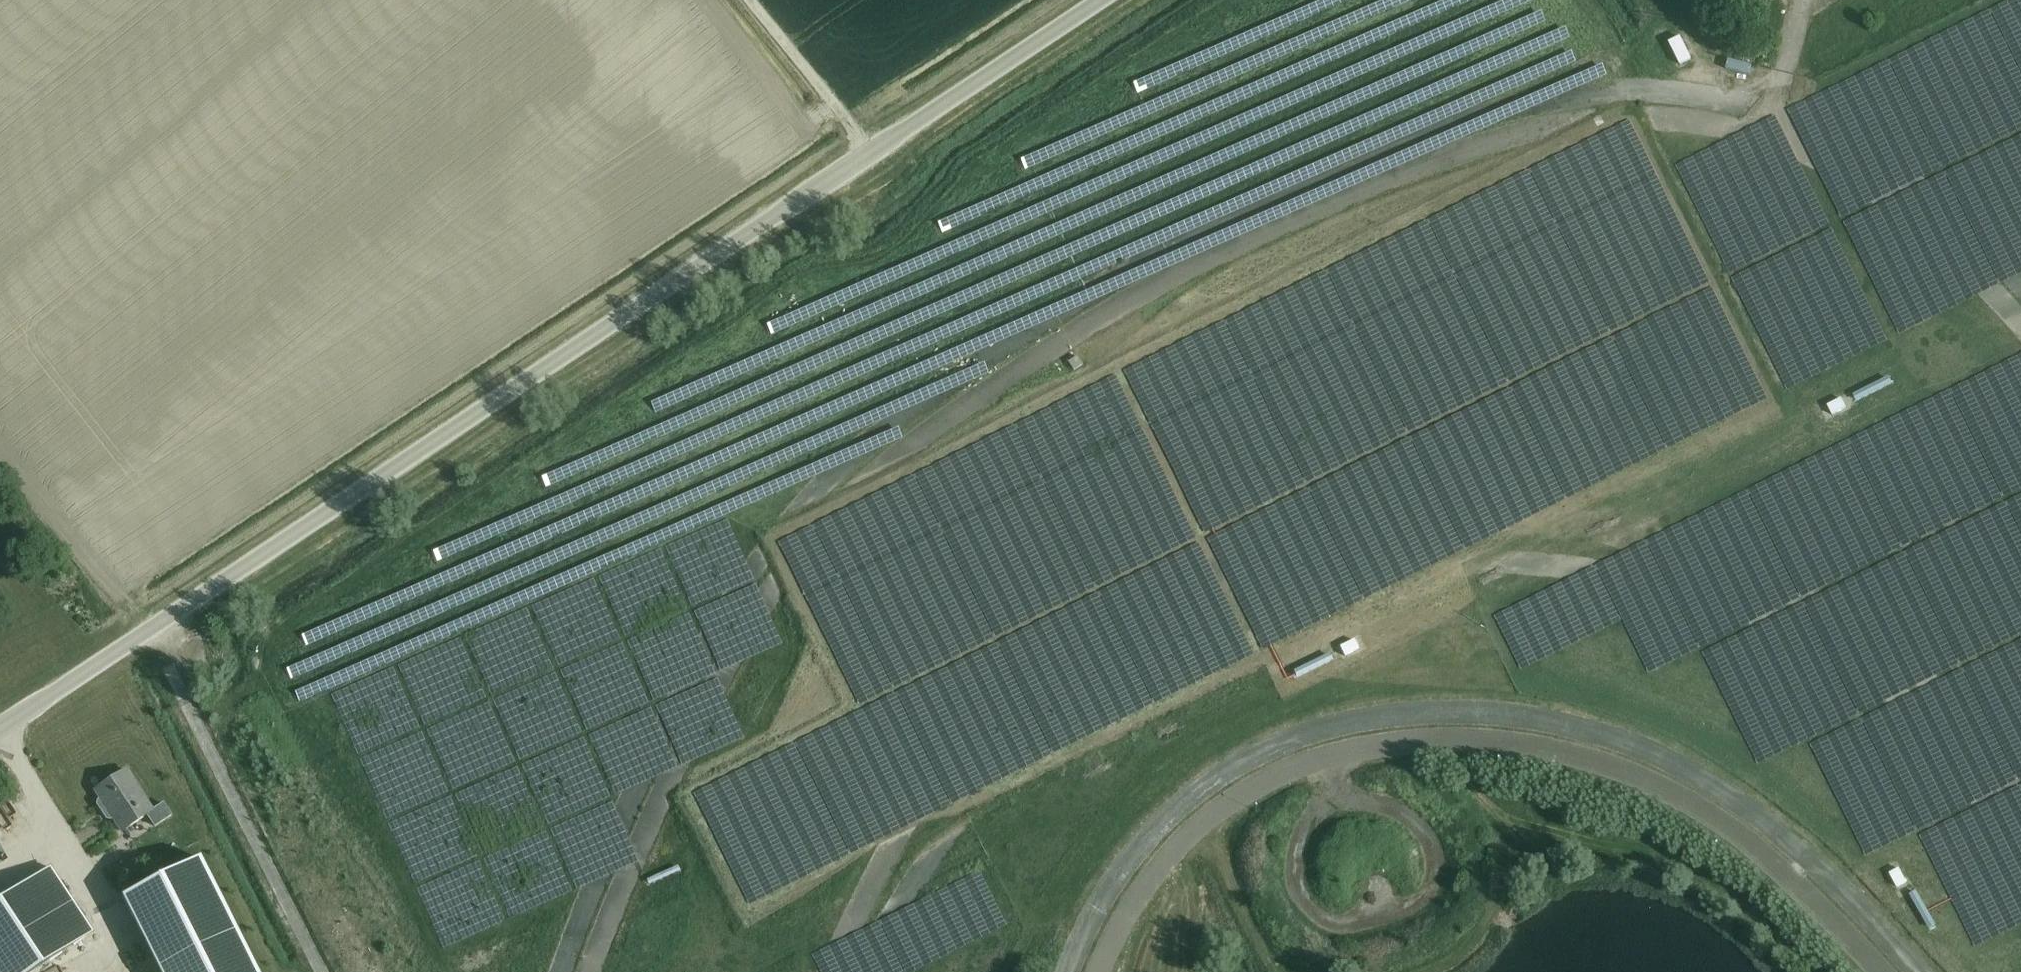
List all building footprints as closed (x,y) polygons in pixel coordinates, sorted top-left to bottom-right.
[(1680,64),(1691,59),(1680,37),(1669,42),(1680,64)] [(95,790),(100,799),(98,800),(97,804),(106,819),(110,819),(113,818),(122,831),(147,815),(154,826),(171,815),(163,803),(152,810),(126,770),(95,790)] [(122,897),(160,971),(252,971),(196,860),(122,897)] [(49,961),(85,937),(92,932),(50,868),(0,901),(0,971),(32,971),(49,961)] [(1399,879),(1388,883),(1395,899),(1405,895),(1399,879)]
